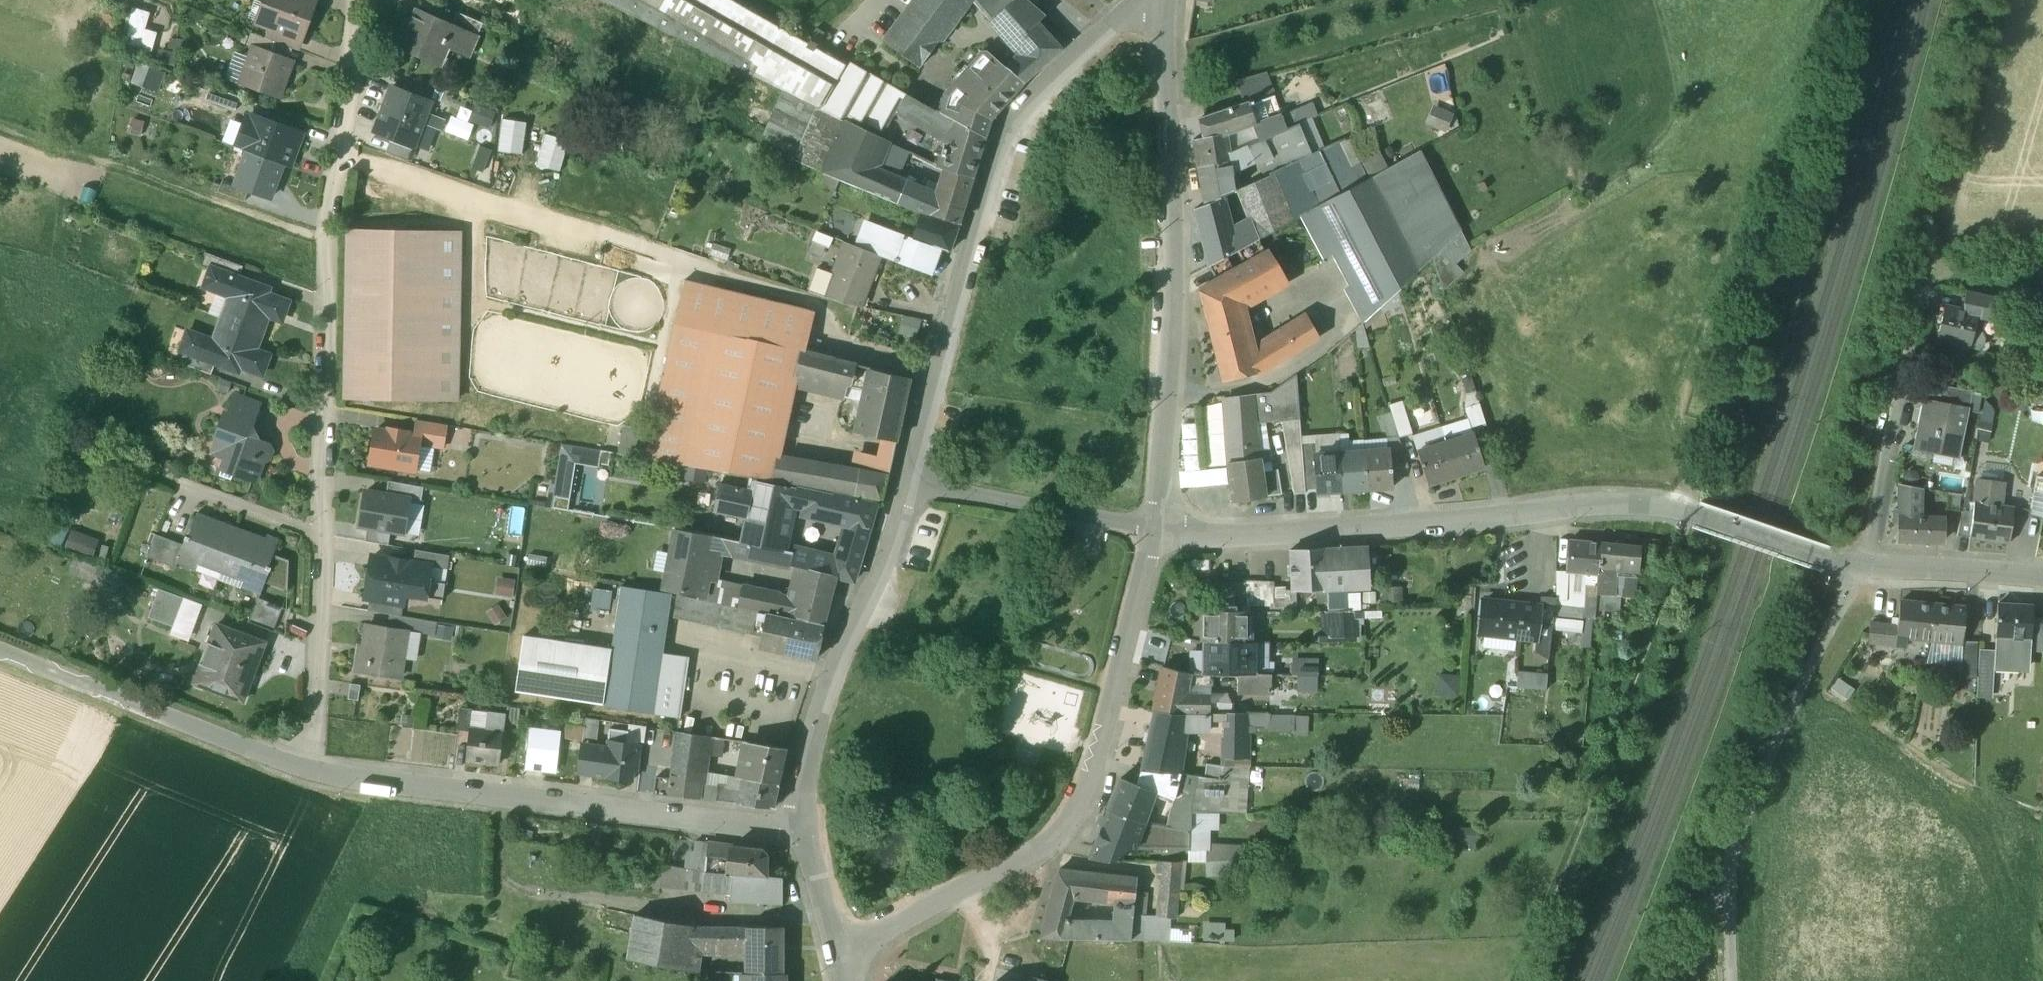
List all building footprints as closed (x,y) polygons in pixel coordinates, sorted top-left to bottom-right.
[(258,23),(273,28),(298,37),(300,38),(307,20),(309,20),(316,2),(311,0),(266,0),(258,23)] [(713,56),(744,72),(846,121),(846,115),(825,105),(848,61),(740,0),(600,0),(713,56)] [(884,42),(920,68),(971,0),(916,0),(884,42)] [(983,11),(995,0),(973,0),(983,11)] [(983,11),(991,20),(1014,0),(995,0),(983,11)] [(991,20),(1023,56),(1037,71),(1062,49),(1038,23),(1046,16),(1034,5),(1028,0),(1014,0),(991,20)] [(145,29),(150,13),(136,8),(130,24),(145,29)] [(452,26),(417,10),(400,48),(437,64),(447,42),(471,53),(478,37),(452,26)] [(484,24),(458,13),(452,26),(478,37),(484,24)] [(298,37),(273,28),(269,40),(275,42),(293,49),(298,37)] [(713,56),(670,35),(664,47),(707,68),(713,56)] [(269,40),(258,36),(253,47),(271,54),(275,42),(269,40)] [(293,49),(275,42),(271,54),(289,60),(293,49)] [(271,54),(253,47),(241,83),(280,97),(293,62),(289,60),(271,54)] [(1004,67),(988,52),(982,52),(968,68),(973,72),(961,85),(956,81),(948,91),(936,111),(986,138),(990,122),(994,117),(1024,83),(1025,82),(1011,69),(1010,70),(1004,67)] [(744,72),(713,56),(707,68),(738,83),(744,72)] [(1023,56),(1011,69),(1025,82),(1037,71),(1023,56)] [(906,94),(848,61),(825,105),(846,115),(885,133),(897,111),(898,112),(906,94)] [(160,90),(165,71),(138,63),(133,82),(160,90)] [(1267,73),(1235,82),(1244,103),(1248,101),(1250,106),(1274,96),(1267,73)] [(437,88),(415,79),(410,90),(433,99),(437,88)] [(241,98),(211,87),(206,100),(236,111),(241,98)] [(431,102),(392,87),(384,110),(423,125),(431,102)] [(786,94),(763,145),(824,173),(846,121),(786,94)] [(906,94),(898,112),(949,142),(947,148),(944,147),(938,167),(944,169),(945,170),(973,178),(986,138),(936,111),(906,94)] [(1274,96),(1250,106),(1256,122),(1252,123),(1252,124),(1258,141),(1286,130),(1282,117),(1274,96)] [(1244,103),(1199,119),(1203,138),(1225,133),(1225,134),(1252,124),(1252,123),(1256,122),(1250,106),(1248,101),(1244,103)] [(1312,103),(1294,111),(1299,124),(1318,116),(1312,103)] [(475,105),(469,118),(490,128),(497,114),(475,105)] [(1427,125),(1446,134),(1454,116),(1435,108),(1427,125)] [(423,125),(384,110),(375,133),(414,147),(423,125)] [(1294,111),(1282,117),(1286,130),(1299,124),(1294,111)] [(302,133),(254,116),(252,120),(246,118),(235,148),(247,152),(284,165),(289,167),(302,133)] [(887,141),(846,121),(824,173),(867,191),(876,169),(885,148),(887,142),(887,141)] [(1252,124),(1225,134),(1229,154),(1258,141),(1252,124)] [(1312,156),(1299,124),(1286,130),(1258,141),(1229,154),(1230,160),(1232,173),(1245,165),(1254,156),(1264,178),(1270,175),(1299,161),(1312,156)] [(1203,138),(1194,140),(1198,168),(1230,160),(1229,154),(1225,134),(1225,133),(1203,138)] [(541,167),(565,170),(568,137),(545,135),(541,167)] [(1371,178),(1350,138),(1346,140),(1319,152),(1334,182),(1340,195),(1371,178)] [(413,151),(391,142),(386,153),(409,162),(413,151)] [(487,171),(493,149),(480,145),(474,168),(487,171)] [(272,199),(284,165),(247,152),(235,185),(249,191),(272,199)] [(1460,231),(1419,152),(1371,178),(1340,195),(1326,203),(1349,246),(1365,278),(1366,279),(1382,306),(1398,291),(1433,257),(1460,231)] [(1230,160),(1198,168),(1205,206),(1212,203),(1215,201),(1235,192),(1232,173),(1230,160)] [(1312,194),(1299,161),(1270,175),(1289,223),(1302,216),(1326,203),(1340,195),(1334,182),(1312,194)] [(937,195),(876,169),(867,191),(907,208),(914,211),(915,210),(923,213),(923,214),(931,216),(937,195)] [(973,178),(945,170),(937,193),(937,195),(931,216),(959,224),(973,178)] [(1289,223),(1270,175),(1264,178),(1239,190),(1250,219),(1258,240),(1289,223)] [(245,202),(249,191),(235,185),(223,181),(219,192),(245,202)] [(1326,203),(1302,216),(1327,258),(1349,246),(1326,203)] [(1206,206),(1195,210),(1198,222),(1216,217),(1213,206),(1212,204),(1206,207),(1206,206)] [(914,211),(907,208),(902,222),(917,227),(923,214),(923,213),(915,210),(914,211)] [(959,228),(923,215),(917,227),(913,239),(941,249),(950,252),(959,228)] [(1227,227),(1219,229),(1216,217),(1198,222),(1210,267),(1237,252),(1232,229),(1227,227)] [(1250,219),(1232,229),(1237,252),(1258,240),(1250,219)] [(864,220),(854,246),(860,248),(870,222),(864,220)] [(913,239),(870,222),(860,248),(882,257),(932,276),(941,249),(913,239)] [(438,233),(352,231),(349,397),(435,399),(438,233)] [(1460,231),(1433,257),(1440,277),(1469,249),(1460,231)] [(833,239),(818,233),(815,240),(830,246),(833,239)] [(854,246),(846,243),(834,274),(825,298),(862,308),(882,257),(860,248),(854,246)] [(1270,251),(1200,289),(1207,319),(1208,319),(1242,310),(1240,306),(1287,280),(1270,251)] [(243,267),(206,253),(201,266),(211,269),(211,268),(239,278),(243,267)] [(239,278),(211,268),(211,269),(204,287),(230,297),(222,319),(262,334),(271,312),(284,317),(289,302),(267,294),(269,289),(239,278)] [(834,274),(818,268),(809,292),(825,298),(834,274)] [(1365,278),(1347,288),(1365,322),(1382,306),(1366,279),(1365,278)] [(715,332),(800,351),(810,309),(681,280),(672,322),(715,332)] [(1398,291),(1382,306),(1383,312),(1403,306),(1398,291)] [(2004,300),(1968,292),(1964,311),(1979,315),(1978,317),(2000,322),(2004,300)] [(1964,311),(1945,307),(1937,340),(1971,348),(1975,331),(1978,317),(1979,315),(1964,311)] [(1252,353),(1242,310),(1208,319),(1223,381),(1255,373),(1257,376),(1286,358),(1274,339),(1252,353)] [(1309,318),(1274,339),(1286,358),(1320,338),(1309,318)] [(262,334),(222,319),(214,341),(188,331),(181,351),(216,364),(239,372),(241,367),(263,375),(268,361),(254,356),(262,334)] [(715,332),(672,322),(642,456),(685,465),(715,332)] [(1363,324),(1357,329),(1357,342),(1368,341),(1363,324)] [(1983,333),(1975,331),(1971,348),(1979,350),(1984,346),(1985,339),(1983,333)] [(800,351),(715,332),(685,465),(717,471),(774,480),(779,457),(794,376),(800,351)] [(216,364),(181,351),(177,362),(212,375),(216,364)] [(857,365),(800,351),(794,376),(845,388),(852,385),(857,365)] [(882,371),(857,365),(852,385),(867,388),(857,433),(897,442),(911,379),(882,372),(882,371)] [(233,393),(234,390),(244,392),(246,384),(220,378),(218,390),(233,393)] [(1941,404),(1926,401),(1916,448),(1958,455),(1970,391),(1945,386),(1943,398),(1941,404)] [(1271,393),(1228,398),(1224,402),(1228,464),(1260,459),(1254,418),(1274,416),(1271,393)] [(260,405),(236,396),(227,422),(239,427),(240,424),(251,428),(252,427),(260,405)] [(1480,404),(1465,408),(1472,430),(1486,425),(1480,404)] [(1405,410),(1391,414),(1398,437),(1399,439),(1412,434),(1405,410)] [(251,428),(240,424),(239,427),(227,422),(225,427),(221,426),(216,440),(225,443),(223,449),(229,451),(220,476),(232,480),(234,474),(256,482),(263,462),(270,459),(272,453),(268,444),(258,441),(259,440),(253,427),(252,427),(251,428)] [(423,451),(446,454),(449,428),(418,424),(416,440),(424,441),(423,451)] [(1442,430),(1413,438),(1417,451),(1446,443),(1442,430)] [(1475,434),(1446,443),(1456,476),(1485,467),(1475,434)] [(377,435),(372,469),(419,476),(423,451),(424,441),(416,440),(377,435)] [(1399,439),(1398,437),(1387,438),(1388,450),(1391,450),(1392,468),(1408,467),(1399,439)] [(1314,439),(1302,440),(1305,490),(1317,489),(1315,456),(1315,455),(1314,439)] [(1446,443),(1417,451),(1428,485),(1456,476),(1446,443)] [(612,454),(563,448),(555,511),(571,512),(576,468),(610,472),(612,454)] [(1388,450),(1365,452),(1368,489),(1393,487),(1392,468),(1391,450),(1388,450)] [(1365,452),(1340,454),(1343,491),(1368,489),(1365,452)] [(892,460),(862,453),(858,471),(860,471),(860,475),(888,481),(892,460)] [(1315,455),(1315,456),(1317,489),(1317,493),(1343,491),(1340,454),(1315,455)] [(858,471),(779,457),(774,480),(856,494),(860,475),(860,471),(858,471)] [(1260,459),(1228,464),(1234,503),(1266,498),(1263,480),(1260,459)] [(717,471),(685,465),(683,480),(714,485),(717,471)] [(1278,470),(1264,472),(1265,480),(1263,480),(1266,497),(1282,495),(1278,470)] [(888,481),(860,475),(856,494),(884,499),(888,481)] [(2037,477),(2032,501),(2042,503),(2042,478),(2037,477)] [(752,481),(722,479),(715,514),(744,519),(752,481)] [(796,490),(752,481),(744,519),(742,528),(788,538),(794,506),(796,490)] [(2004,485),(1977,481),(1975,503),(2002,506),(2004,485)] [(387,496),(411,500),(410,501),(419,503),(421,489),(389,484),(387,496)] [(1944,518),(1920,517),(1921,488),(1901,484),(1900,509),(1894,509),(1894,518),(1900,518),(1929,519),(1929,523),(1944,524),(1944,518)] [(853,497),(812,489),(806,513),(819,517),(851,524),(870,528),(877,502),(853,497)] [(387,496),(364,493),(360,527),(368,528),(389,531),(406,533),(410,501),(411,500),(387,496)] [(2002,506),(1975,503),(1973,514),(1970,538),(2010,544),(2014,508),(2002,506)] [(198,513),(189,538),(187,537),(185,540),(186,540),(184,545),(177,563),(178,564),(196,571),(201,558),(224,567),(238,528),(198,513)] [(1973,514),(1962,513),(1958,536),(1970,538),(1973,514)] [(1929,519),(1900,518),(1899,540),(1915,541),(1915,548),(1923,548),(1924,541),(1943,542),(1944,524),(1929,523),(1929,519)] [(840,561),(795,550),(794,554),(791,566),(805,569),(837,577),(854,581),(870,528),(851,524),(847,541),(840,561)] [(278,543),(238,528),(224,567),(246,575),(242,588),(261,595),(265,583),(270,571),(271,568),(269,568),(274,555),(278,543)] [(389,531),(368,528),(367,541),(387,544),(389,531)] [(788,538),(742,528),(740,542),(784,551),(788,538)] [(710,536),(675,530),(664,591),(699,597),(702,583),(710,536)] [(184,545),(156,535),(147,558),(176,569),(178,564),(177,563),(184,545)] [(1603,543),(1569,540),(1566,572),(1597,575),(1598,563),(1601,564),(1603,543)] [(740,542),(734,541),(731,555),(790,567),(791,566),(794,554),(788,552),(784,551),(740,542)] [(1641,547),(1603,543),(1601,564),(1626,566),(1629,567),(1628,576),(1638,577),(1641,547)] [(1347,547),(1327,548),(1330,588),(1347,588),(1346,583),(1349,582),(1347,548),(1347,547)] [(1366,547),(1347,548),(1349,582),(1346,583),(1347,588),(1368,587),(1366,547)] [(1327,548),(1291,550),(1293,591),(1328,589),(1330,589),(1330,588),(1327,548)] [(290,561),(274,555),(269,568),(271,568),(270,571),(265,583),(288,592),(290,561)] [(431,565),(373,556),(366,599),(370,600),(393,604),(403,605),(405,595),(431,599),(434,579),(429,578),(431,565)] [(1601,564),(1598,563),(1597,575),(1597,585),(1596,595),(1605,596),(1615,597),(1617,571),(1625,571),(1626,566),(1601,564)] [(837,577),(805,569),(801,586),(833,593),(837,577)] [(1566,572),(1560,572),(1557,594),(1586,596),(1587,585),(1595,586),(1595,584),(1597,585),(1597,575),(1566,572)] [(1275,582),(1246,581),(1246,583),(1246,607),(1275,607),(1275,582)] [(1232,583),(1219,582),(1218,606),(1232,607),(1232,583)] [(710,586),(702,583),(699,597),(707,599),(710,586)] [(1246,583),(1232,583),(1232,607),(1246,607),(1246,583)] [(1587,585),(1586,596),(1557,594),(1557,599),(1554,618),(1584,621),(1584,617),(1594,618),(1595,611),(1595,602),(1596,595),(1597,585),(1595,584),(1595,586),(1587,585)] [(801,586),(800,586),(792,617),(825,624),(833,593),(801,586)] [(672,594),(621,587),(612,649),(604,704),(603,707),(654,715),(663,654),(669,617),(672,594)] [(790,596),(742,587),(741,594),(739,606),(785,616),(790,596)] [(1347,588),(1330,588),(1330,589),(1328,589),(1329,611),(1348,611),(1347,588)] [(183,598),(159,589),(148,618),(173,627),(183,598)] [(724,606),(672,594),(669,617),(719,628),(724,606)] [(1605,596),(1596,595),(1595,602),(1605,603),(1605,596)] [(283,607),(258,598),(249,622),(274,632),(283,607)] [(1557,599),(1542,598),(1541,607),(1542,607),(1540,624),(1553,625),(1554,618),(1557,599)] [(393,604),(370,600),(368,611),(390,615),(391,615),(393,604)] [(1504,603),(1485,601),(1481,634),(1500,636),(1504,603)] [(1605,603),(1595,602),(1595,611),(1604,612),(1605,603)] [(1934,605),(1900,602),(1898,625),(1896,645),(1907,646),(1908,638),(1930,640),(1934,605)] [(1541,607),(1504,603),(1500,636),(1539,640),(1540,624),(1542,607),(1541,607)] [(2033,606),(1998,604),(1996,638),(2031,640),(2032,627),(2033,606)] [(1966,608),(1934,605),(1930,640),(1961,643),(1962,643),(1963,642),(1966,608)] [(749,611),(724,606),(719,628),(744,634),(749,611)] [(758,613),(749,611),(744,634),(761,638),(764,622),(764,621),(757,620),(758,613)] [(1251,612),(1203,611),(1203,642),(1206,642),(1251,643),(1251,612)] [(766,614),(758,613),(757,620),(764,621),(766,614)] [(824,627),(766,614),(764,621),(764,622),(761,638),(759,647),(817,659),(824,627)] [(391,615),(390,615),(389,628),(406,630),(406,632),(424,635),(424,634),(426,622),(391,615)] [(437,623),(426,621),(426,622),(424,634),(434,636),(437,623)] [(1898,625),(1870,623),(1868,643),(1896,645),(1898,625)] [(265,643),(217,625),(201,666),(209,669),(203,686),(243,702),(265,643)] [(389,628),(369,625),(364,655),(357,654),(355,672),(399,679),(406,632),(406,630),(389,628)] [(2032,627),(2031,640),(2031,651),(2042,652),(2042,628),(2032,627)] [(612,649),(524,636),(516,691),(604,704),(612,649)] [(2031,640),(1996,638),(1994,672),(2019,673),(2019,666),(2030,666),(2031,651),(2031,640)] [(1251,643),(1206,642),(1205,674),(1213,674),(1214,674),(1238,675),(1253,675),(1253,643),(1251,643)] [(1978,642),(1963,642),(1963,643),(1962,643),(1961,643),(1960,678),(1976,679),(1978,642)] [(690,658),(663,654),(654,715),(681,719),(690,658)] [(1213,676),(1195,675),(1163,667),(1154,712),(1185,713),(1209,714),(1219,714),(1219,713),(1220,702),(1211,702),(1211,696),(1187,695),(1188,684),(1213,686),(1214,674),(1213,674),(1213,676)] [(1548,688),(1549,672),(1519,671),(1518,686),(1548,688)] [(1439,674),(1438,695),(1460,696),(1461,674),(1439,674)] [(1253,675),(1238,675),(1238,693),(1260,693),(1270,693),(1272,693),(1272,676),(1253,675)] [(1318,677),(1299,676),(1299,688),(1317,688),(1318,677)] [(1839,678),(1833,688),(1847,697),(1854,687),(1839,678)] [(361,686),(351,684),(348,699),(358,701),(361,686)] [(1270,693),(1260,693),(1259,704),(1235,704),(1211,696),(1211,702),(1220,702),(1219,713),(1249,713),(1249,714),(1268,714),(1270,693)] [(473,711),(460,709),(458,731),(469,732),(470,730),(471,730),(473,711)] [(471,730),(470,730),(469,732),(466,761),(500,764),(506,714),(489,712),(486,732),(471,730)] [(1154,712),(1141,771),(1180,773),(1186,731),(1209,731),(1209,714),(1185,713),(1154,712)] [(1249,713),(1225,713),(1224,758),(1250,759),(1249,714),(1249,713)] [(1332,726),(1332,716),(1322,717),(1322,726),(1332,726)] [(600,720),(586,718),(584,740),(598,742),(600,720)] [(647,728),(630,725),(629,733),(627,744),(641,746),(645,747),(647,728)] [(560,732),(531,728),(526,767),(555,771),(560,732)] [(629,733),(611,730),(609,747),(605,777),(631,781),(634,762),(638,763),(641,746),(627,744),(629,733)] [(717,738),(677,732),(675,750),(707,754),(708,748),(716,749),(717,738)] [(748,743),(731,740),(730,751),(746,754),(748,743)] [(579,774),(605,777),(609,747),(583,743),(579,774)] [(787,749),(748,743),(746,754),(743,779),(779,784),(787,749)] [(707,754),(675,750),(673,769),(702,773),(705,773),(707,754)] [(1224,766),(1206,764),(1204,777),(1223,780),(1224,767),(1224,766)] [(1250,768),(1224,767),(1223,780),(1221,813),(1246,813),(1250,768)] [(702,773),(673,769),(671,779),(700,783),(702,773)] [(1180,773),(1141,771),(1137,783),(1156,791),(1156,792),(1173,799),(1180,773)] [(1204,777),(1180,773),(1173,799),(1165,826),(1191,830),(1191,813),(1221,813),(1223,780),(1204,777)] [(743,779),(729,777),(727,786),(718,784),(717,786),(716,802),(774,809),(779,784),(743,779)] [(671,779),(657,778),(654,794),(716,802),(717,786),(700,784),(700,783),(671,779)] [(1135,783),(1121,778),(1107,812),(1145,824),(1145,823),(1156,792),(1156,791),(1137,783),(1135,783)] [(1145,824),(1107,812),(1093,847),(1121,849),(1191,850),(1191,830),(1165,826),(1145,823),(1145,824)] [(708,844),(696,842),(694,859),(686,858),(685,869),(705,873),(708,844)] [(764,850),(708,844),(705,873),(733,875),(768,877),(768,855),(764,850)] [(1121,849),(1093,847),(1088,859),(1121,861),(1121,849)] [(1181,862),(1158,862),(1158,874),(1162,874),(1159,904),(1177,905),(1181,862)] [(705,873),(685,869),(653,863),(650,886),(703,890),(705,873)] [(1137,879),(1117,876),(1079,872),(1060,869),(1054,891),(1073,897),(1073,899),(1116,903),(1135,905),(1137,879)] [(733,875),(705,873),(703,890),(732,892),(733,875)] [(768,877),(733,875),(732,892),(732,903),(782,907),(784,878),(768,877)] [(1135,905),(1116,903),(1114,923),(1069,922),(1069,919),(1068,919),(1073,899),(1073,897),(1054,891),(1041,938),(1062,939),(1131,940),(1134,915),(1135,905)] [(1177,905),(1159,904),(1158,916),(1158,917),(1175,919),(1177,905)] [(738,927),(692,926),(635,915),(632,936),(691,946),(703,948),(711,949),(737,949),(738,927)] [(1158,916),(1134,915),(1131,940),(1140,941),(1140,939),(1156,940),(1157,924),(1158,917),(1158,916)] [(1235,923),(1205,923),(1204,940),(1235,940),(1235,923)] [(783,927),(738,927),(737,949),(747,950),(749,974),(783,974),(783,973),(783,927)] [(691,946),(632,936),(628,960),(687,971),(687,970),(691,946)] [(703,948),(691,946),(687,970),(694,971),(697,971),(703,948)]
